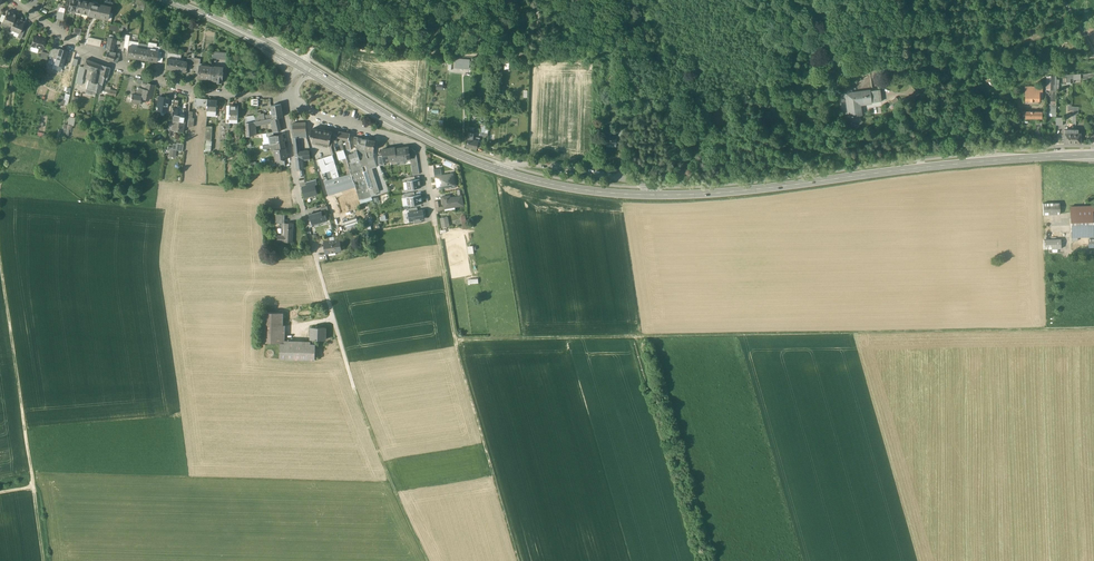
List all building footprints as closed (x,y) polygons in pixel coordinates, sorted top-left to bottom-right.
[(68,10),(75,11),(77,0),(70,0),(68,10)] [(80,0),(77,0),(75,11),(81,13),(84,1),(80,0)] [(91,2),(84,1),(81,13),(88,14),(91,2)] [(111,7),(91,2),(88,14),(88,15),(105,19),(106,16),(109,17),(111,7)] [(17,15),(7,11),(5,16),(3,22),(12,26),(15,18),(17,15)] [(24,22),(15,18),(12,26),(10,29),(16,32),(17,30),(20,32),(21,29),(24,22)] [(40,38),(34,36),(32,46),(36,47),(35,48),(42,50),(44,44),(42,44),(44,39),(40,38)] [(102,40),(88,37),(87,43),(100,46),(102,40)] [(115,39),(108,37),(106,50),(107,51),(113,52),(113,49),(115,39)] [(160,46),(148,44),(147,49),(158,51),(158,54),(159,54),(160,48),(160,46)] [(138,47),(128,46),(128,48),(126,56),(136,58),(138,47)] [(48,57),(56,59),(59,49),(51,47),(48,57)] [(56,59),(55,64),(63,66),(68,50),(59,47),(59,49),(56,59)] [(147,49),(138,47),(136,58),(145,60),(147,49)] [(158,51),(147,49),(145,60),(156,61),(158,54),(158,51)] [(227,52),(213,51),(212,58),(227,59),(227,52)] [(49,54),(42,52),(40,58),(47,60),(49,54)] [(115,55),(107,52),(105,59),(113,61),(115,56),(115,55)] [(176,59),(166,58),(165,68),(174,70),(176,59)] [(470,60),(456,58),(455,68),(465,69),(465,65),(470,66),(470,60)] [(97,64),(86,59),(83,67),(84,68),(93,71),(94,71),(97,64)] [(187,61),(176,59),(174,70),(185,72),(187,64),(187,61)] [(101,65),(97,64),(94,71),(93,71),(91,81),(98,83),(101,65)] [(101,65),(98,83),(102,84),(103,78),(106,79),(107,77),(110,68),(101,65)] [(200,65),(199,65),(199,66),(198,78),(210,79),(211,66),(200,65)] [(80,66),(75,83),(81,85),(83,79),(81,79),(84,68),(83,67),(80,66)] [(215,67),(211,66),(210,79),(217,80),(217,81),(222,82),(224,72),(223,71),(223,67),(215,66),(215,67)] [(1055,78),(1046,77),(1046,90),(1054,90),(1055,78)] [(98,83),(91,81),(91,82),(88,81),(86,89),(96,91),(98,83)] [(155,86),(148,84),(149,83),(148,82),(147,86),(146,89),(138,87),(136,95),(132,95),(131,102),(142,104),(143,99),(148,100),(149,98),(152,98),(155,86)] [(1042,87),(1024,87),(1024,88),(1026,88),(1025,95),(1039,95),(1042,95),(1042,87)] [(879,90),(870,91),(871,103),(881,102),(879,90)] [(870,91),(846,94),(849,117),(851,116),(851,117),(852,117),(853,120),(854,121),(856,122),(858,122),(860,120),(860,119),(860,115),(861,115),(860,105),(871,103),(870,91)] [(66,97),(60,95),(58,102),(64,103),(64,104),(67,105),(69,98),(66,98),(66,97)] [(169,98),(159,96),(157,109),(167,111),(168,105),(169,98)] [(208,99),(194,98),(194,105),(197,105),(197,107),(200,108),(200,106),(204,106),(207,107),(208,99)] [(217,100),(208,99),(207,107),(207,110),(207,111),(211,111),(217,111),(217,100)] [(179,101),(172,100),(171,106),(171,108),(173,108),(172,115),(174,115),(177,115),(179,101)] [(281,104),(271,106),(272,111),(273,115),(273,118),(282,117),(281,104)] [(238,105),(230,105),(230,114),(230,118),(234,118),(234,117),(238,117),(238,105)] [(1056,114),(1056,106),(1046,105),(1046,113),(1056,114)] [(261,114),(245,116),(245,123),(252,122),(255,121),(262,120),(261,116),(261,114)] [(64,128),(63,135),(69,136),(70,129),(72,130),(73,124),(74,125),(74,121),(73,121),(74,118),(69,117),(67,128),(64,128)] [(278,118),(271,120),(272,123),(274,132),(281,131),(278,118)] [(173,121),(172,130),(176,131),(183,132),(184,123),(173,121)] [(252,122),(245,123),(246,136),(254,135),(253,126),(252,122)] [(306,122),(292,123),(293,132),(294,138),(298,138),(307,137),(306,122)] [(332,133),(312,129),(311,135),(314,136),(313,142),(330,146),(332,133)] [(350,133),(339,131),(338,134),(337,142),(339,142),(341,142),(342,145),(343,145),(342,140),(345,140),(347,150),(351,149),(350,140),(349,140),(350,133)] [(338,134),(332,133),(330,146),(332,153),(336,152),(335,147),(334,147),(335,142),(337,142),(338,134)] [(1072,133),(1064,133),(1064,143),(1072,144),(1072,133)] [(1080,133),(1072,133),(1072,144),(1080,144),(1080,133)] [(274,135),(268,136),(268,137),(270,144),(271,144),(283,142),(282,134),(276,135),(274,135)] [(617,146),(617,136),(606,136),(606,146),(612,146),(615,146),(617,146)] [(367,139),(358,137),(357,144),(356,148),(357,151),(362,167),(365,166),(374,193),(379,192),(374,177),(371,169),(370,164),(365,149),(367,139)] [(375,141),(367,139),(365,149),(374,151),(375,141)] [(468,139),(466,146),(477,149),(478,142),(472,140),(468,139)] [(299,141),(294,141),(296,161),(304,160),(310,160),(309,151),(300,152),(299,146),(299,141)] [(283,142),(271,144),(272,148),(272,150),(276,150),(285,148),(284,142),(283,142)] [(342,151),(338,152),(340,159),(343,158),(348,175),(351,174),(349,167),(342,145),(341,142),(339,142),(342,151)] [(408,147),(402,148),(404,160),(410,159),(410,155),(409,149),(408,147)] [(285,148),(276,150),(276,153),(275,153),(276,161),(284,160),(287,159),(285,148)] [(395,148),(388,149),(390,161),(397,160),(395,149),(395,148)] [(395,149),(397,160),(397,161),(404,160),(402,148),(395,149)] [(374,151),(365,149),(370,164),(371,169),(377,167),(373,154),(374,151)] [(388,149),(382,150),(383,155),(384,162),(390,161),(388,149)] [(362,167),(357,151),(354,151),(355,153),(349,155),(352,162),(350,163),(351,166),(349,167),(351,174),(353,182),(355,181),(358,190),(356,191),(359,200),(371,196),(362,167)] [(332,155),(317,160),(319,166),(334,161),(332,155)] [(334,161),(319,166),(321,173),(330,171),(333,179),(339,177),(337,168),(334,161)] [(348,175),(339,177),(333,179),(324,182),(328,193),(354,185),(353,182),(351,174),(348,175)] [(442,175),(436,176),(438,183),(439,182),(440,184),(439,184),(440,187),(442,187),(442,188),(448,187),(448,185),(455,183),(454,183),(453,176),(454,176),(454,175),(448,176),(448,175),(450,174),(442,175)] [(407,181),(409,190),(421,188),(421,187),(419,179),(416,180),(409,181),(407,181)] [(307,186),(302,187),(305,197),(317,194),(314,184),(307,186)] [(407,197),(408,206),(422,203),(421,195),(415,196),(407,197)] [(451,195),(442,197),(445,211),(455,209),(455,207),(463,205),(462,196),(451,197),(451,195)] [(1060,203),(1043,203),(1043,215),(1060,214),(1060,203)] [(1093,206),(1070,207),(1071,237),(1089,236),(1093,236),(1093,212),(1093,206)] [(321,211),(309,214),(310,219),(311,224),(312,224),(327,220),(325,211),(324,210),(321,211)] [(409,212),(408,212),(410,221),(414,221),(421,219),(424,219),(422,210),(418,211),(409,212)] [(447,217),(441,218),(443,227),(446,227),(449,227),(449,226),(447,217)] [(344,222),(346,228),(358,224),(356,218),(344,222)] [(294,223),(284,223),(284,236),(278,236),(277,242),(284,242),(293,243),(294,223)] [(1061,239),(1044,240),(1044,249),(1061,249),(1061,239)] [(339,240),(324,242),(326,253),(341,251),(339,240)] [(283,313),(261,312),(260,343),(280,343),(282,343),(283,313)] [(326,328),(311,327),(311,339),(315,340),(325,340),(326,328)] [(282,343),(280,343),(279,358),(315,360),(315,344),(311,344),(282,343)]
